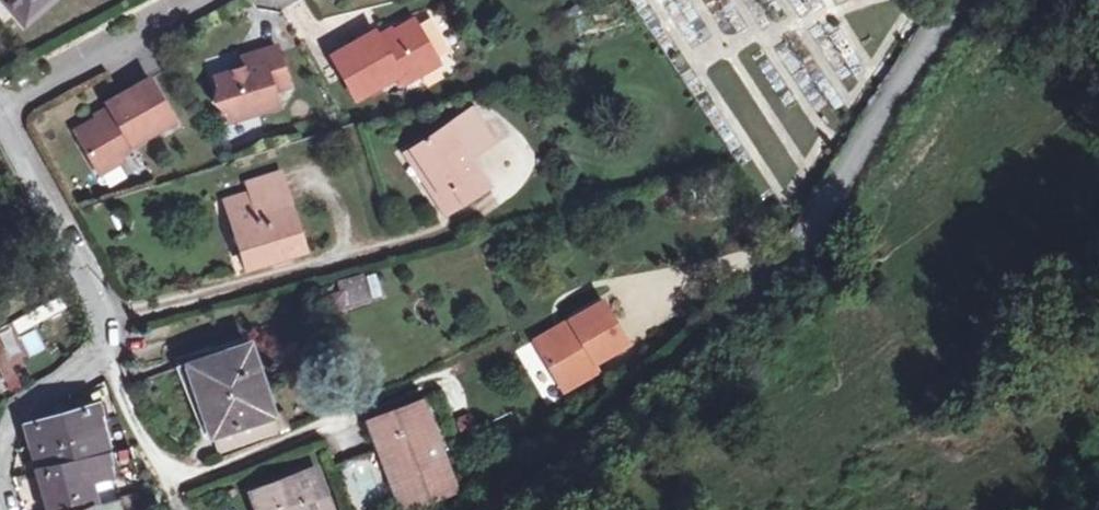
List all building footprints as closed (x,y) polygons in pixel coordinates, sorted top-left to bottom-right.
[(2,19),(13,10),(24,24),(51,0),(0,0),(0,17),(2,19)] [(374,31),(332,55),(357,98),(397,75),(402,83),(438,63),(413,20),(379,40),(374,31)] [(245,67),(214,76),(228,121),(277,106),(272,90),(288,85),(276,46),(252,53),(255,63),(245,67)] [(255,63),(252,53),(242,56),(245,67),(255,63)] [(111,110),(75,131),(100,173),(123,160),(118,152),(173,120),(148,78),(106,102),(111,110)] [(469,112),(447,127),(469,158),(491,144),(469,112)] [(234,140),(261,132),(256,116),(229,124),(234,140)] [(442,193),(436,197),(447,214),(488,186),(469,158),(447,127),(412,150),(442,193)] [(442,193),(412,150),(406,155),(436,197),(442,193)] [(248,185),(252,197),(285,188),(280,175),(248,185)] [(225,205),(234,233),(241,231),(253,268),(304,251),(285,188),(252,197),(225,205)] [(241,231),(234,233),(245,270),(253,268),(241,231)] [(325,312),(370,300),(362,272),(336,279),(338,287),(320,292),(325,312)] [(82,317),(68,287),(38,301),(52,331),(82,317)] [(600,301),(567,320),(571,328),(537,347),(561,390),(583,378),(579,370),(593,362),(625,344),(600,301)] [(571,328),(567,320),(532,340),(537,347),(571,328)] [(213,434),(272,414),(248,345),(190,364),(213,434)] [(0,361),(0,366),(7,381),(15,377),(6,358),(0,361)] [(579,370),(583,378),(597,370),(593,362),(579,370)] [(370,423),(402,509),(409,509),(457,491),(424,403),(370,423)] [(96,506),(95,503),(87,476),(110,478),(106,454),(108,454),(97,406),(77,412),(26,427),(37,472),(47,509),(124,509),(122,499),(96,506)] [(272,414),(213,434),(218,450),(278,430),(272,414)] [(345,460),(360,507),(383,500),(368,453),(345,460)] [(315,466),(290,476),(292,481),(252,496),(257,509),(331,509),(315,466)]
